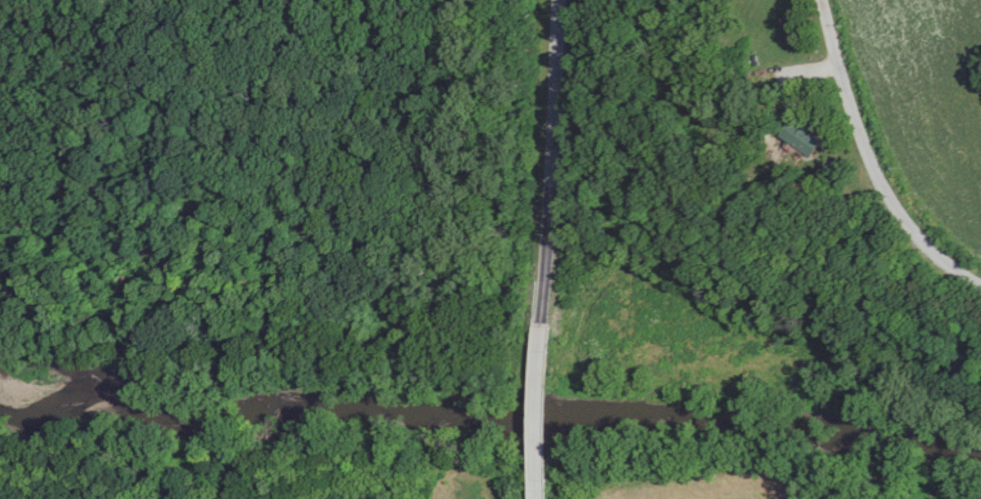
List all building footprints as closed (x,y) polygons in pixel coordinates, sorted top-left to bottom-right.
[(810,153),(815,139),(804,135),(808,124),(785,116),(777,142),(810,153)]
